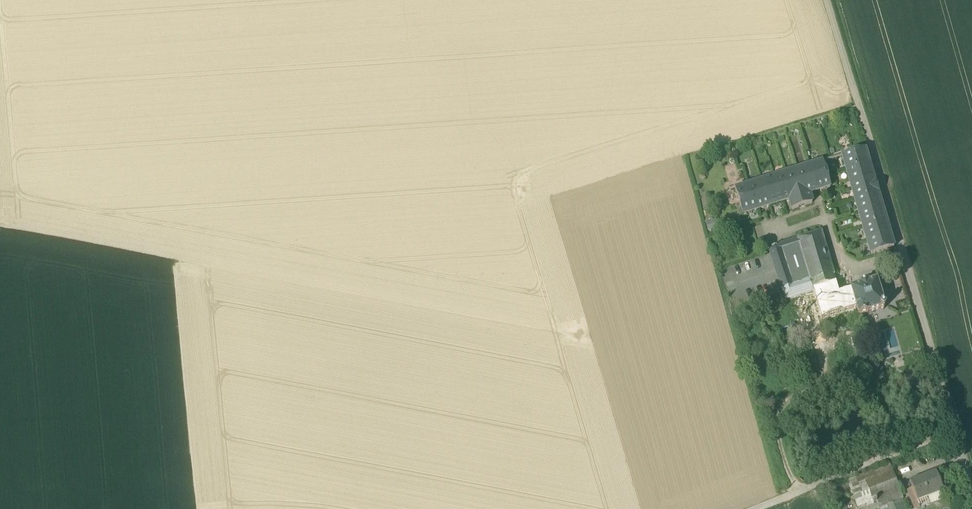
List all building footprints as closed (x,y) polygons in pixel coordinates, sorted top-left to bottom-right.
[(894,248),(865,150),(842,157),(850,180),(872,255),(894,248)] [(810,193),(831,187),(823,163),(735,190),(743,215),(790,200),(793,209),(813,203),(810,193)] [(716,219),(705,223),(708,232),(719,228),(716,219)] [(770,248),(782,289),(810,280),(811,282),(833,275),(834,275),(821,233),(770,248)] [(822,319),(853,310),(850,301),(854,300),(851,290),(839,294),(833,275),(811,282),(810,280),(782,289),(785,300),(813,291),(822,319)] [(851,290),(854,300),(850,301),(853,310),(856,309),(859,317),(869,314),(869,313),(881,310),(884,311),(886,307),(884,306),(877,282),(868,285),(865,283),(862,284),(860,287),(851,290)] [(879,346),(871,348),(875,360),(883,358),(879,346)] [(882,369),(873,371),(875,379),(884,377),(882,369)] [(930,378),(918,382),(920,391),(932,387),(930,378)] [(928,425),(930,431),(945,427),(943,420),(928,425)] [(864,482),(893,471),(890,464),(849,480),(851,487),(864,482)] [(893,471),(864,482),(851,487),(859,506),(872,502),(871,501),(873,501),(874,503),(877,502),(876,499),(900,490),(893,471)] [(913,489),(908,491),(915,508),(918,508),(919,508),(931,504),(929,498),(942,493),(943,492),(936,473),(910,483),(913,489)] [(876,499),(877,502),(879,508),(904,499),(900,490),(876,499)] [(929,498),(931,504),(944,499),(942,493),(929,498)] [(904,499),(878,508),(908,508),(904,499)]
